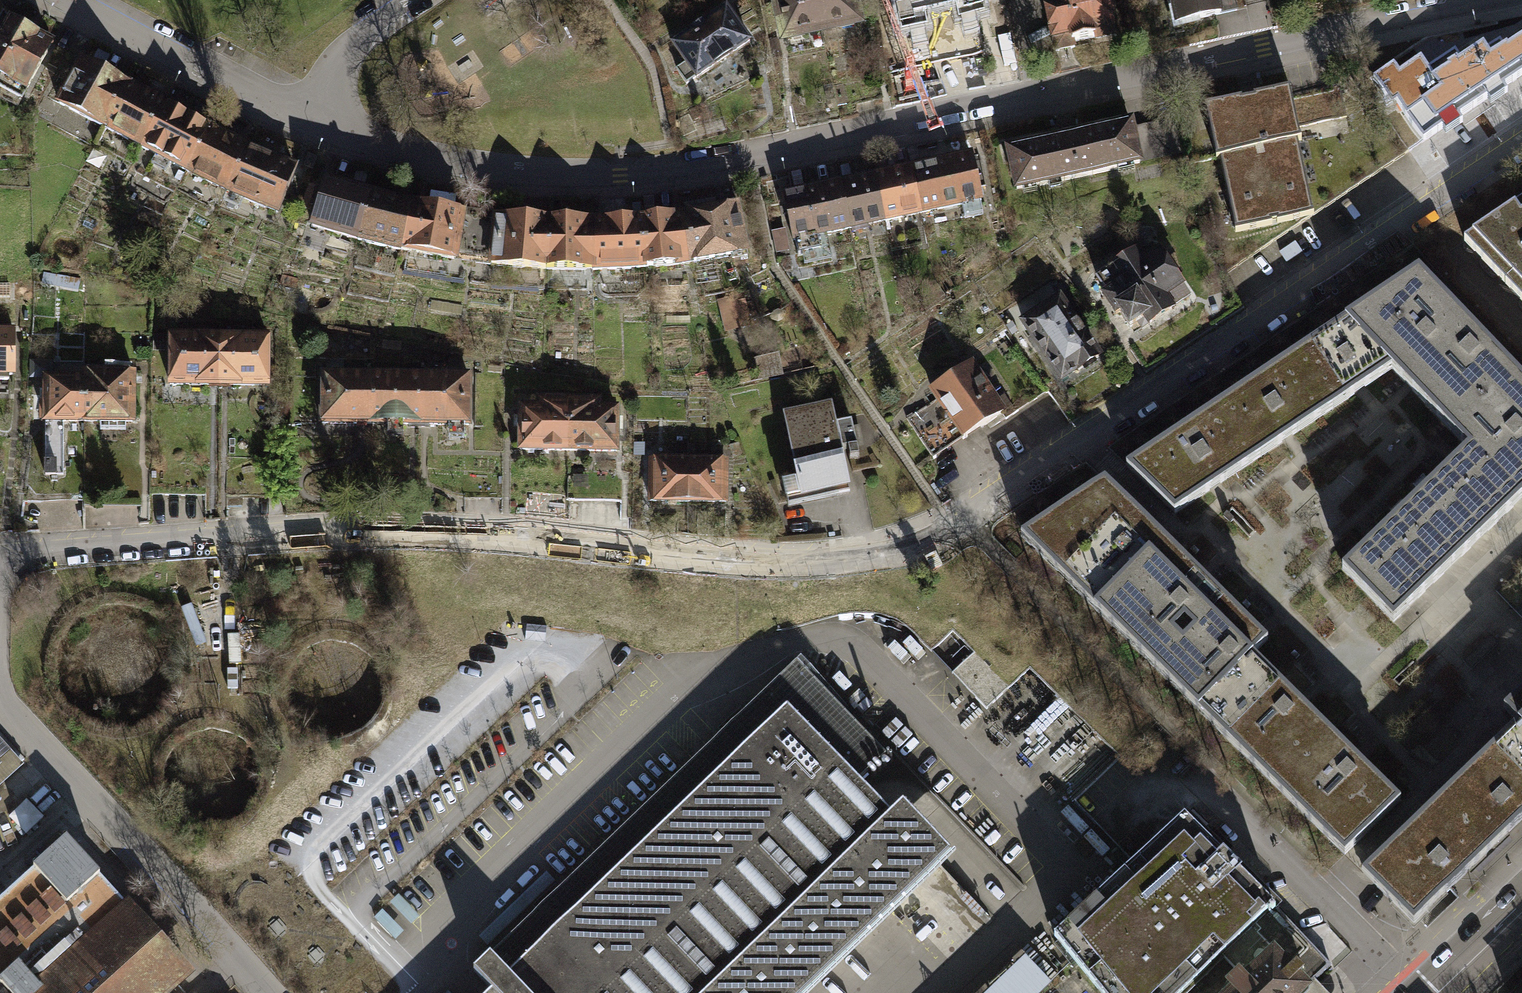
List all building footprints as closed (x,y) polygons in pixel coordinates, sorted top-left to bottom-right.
[(784,38),(821,30),(815,0),(776,0),(784,38)] [(821,30),(858,23),(853,0),(815,0),(821,30)] [(906,19),(976,5),(974,0),(903,0),(906,19)] [(1055,52),(1074,48),(1072,41),(1113,33),(1110,17),(1113,17),(1109,0),(1045,0),(1055,52)] [(1177,23),(1238,10),(1236,0),(1172,0),(1177,23)] [(727,8),(673,45),(687,64),(677,71),(688,86),(751,43),(727,8)] [(0,16),(0,87),(20,99),(51,43),(1,15),(0,16)] [(1521,75),(1521,40),(1505,51),(1500,44),(1487,52),(1484,47),(1461,62),(1455,55),(1428,72),(1421,62),(1399,76),(1393,68),(1376,79),(1383,90),(1389,87),(1408,117),(1424,140),(1521,75)] [(128,84),(83,59),(58,103),(104,128),(128,84)] [(1340,83),(1290,93),(1297,127),(1347,116),(1340,83)] [(165,105),(128,84),(104,128),(141,149),(165,105)] [(1289,88),(1207,105),(1234,234),(1315,217),(1297,127),(1290,93),(1289,88)] [(209,127),(165,105),(141,149),(186,173),(209,127)] [(1211,248),(1224,274),(1424,140),(1408,117),(1211,248)] [(1131,123),(1008,150),(1017,190),(1183,154),(1176,121),(1132,130),(1131,123)] [(247,146),(209,127),(186,173),(226,192),(247,146)] [(295,166),(247,146),(226,192),(277,213),(295,166)] [(975,155),(910,168),(920,214),(985,200),(975,155)] [(910,168),(875,176),(884,221),(920,214),(910,168)] [(875,176),(840,183),(849,228),(884,221),(875,176)] [(371,192),(325,179),(312,225),(358,239),(371,192)] [(840,183),(784,195),(793,240),(796,239),(799,255),(820,251),(817,235),(849,228),(840,183)] [(413,202),(371,192),(358,239),(403,251),(413,202)] [(1459,235),(1521,300),(1521,193),(1459,235)] [(462,211),(413,202),(403,251),(454,260),(462,211)] [(738,206),(685,215),(692,263),(747,253),(738,206)] [(548,221),(493,217),(468,213),(462,254),(493,258),(492,265),(546,269),(548,221)] [(685,215),(642,220),(646,268),(692,263),(685,215)] [(593,220),(548,221),(546,269),(593,270),(593,220)] [(642,220),(593,220),(593,270),(646,268),(642,220)] [(787,232),(774,235),(777,251),(790,248),(787,232)] [(1134,254),(1097,280),(1106,292),(1102,295),(1116,315),(1120,312),(1130,326),(1145,316),(1150,322),(1189,296),(1157,249),(1139,261),(1134,254)] [(1126,466),(1174,513),(1392,369),(1468,449),(1342,569),(1393,623),(1521,498),(1521,378),(1419,271),(1126,466)] [(725,330),(752,326),(748,296),(720,301),(725,330)] [(1060,299),(1023,324),(1062,382),(1099,357),(1060,299)] [(13,374),(12,330),(0,330),(0,374),(13,374)] [(1049,392),(1012,336),(931,388),(939,400),(909,419),(934,456),(1001,413),(1006,419),(1049,392)] [(219,337),(171,337),(171,385),(219,385),(219,337)] [(268,338),(219,337),(219,385),(267,385),(268,338)] [(759,379),(784,373),(779,351),(754,356),(759,379)] [(109,373),(83,373),(84,378),(84,421),(133,421),(133,366),(109,366),(109,373)] [(369,375),(319,374),(318,422),(368,423),(369,375)] [(419,376),(369,375),(368,423),(418,423),(419,376)] [(469,377),(419,376),(418,423),(468,424),(469,377)] [(84,378),(46,378),(46,474),(64,474),(64,421),(84,421),(84,378)] [(537,411),(516,412),(517,460),(566,459),(565,400),(536,401),(537,411)] [(594,400),(565,400),(566,459),(616,459),(615,410),(594,410),(594,400)] [(831,408),(785,418),(799,479),(803,500),(849,490),(831,408)] [(84,446),(32,445),(28,495),(85,496),(85,498),(150,498),(150,495),(206,496),(207,463),(150,462),(151,442),(101,441),(101,459),(84,459),(84,446)] [(688,442),(678,442),(678,456),(688,456),(688,442)] [(847,449),(850,460),(859,458),(857,448),(847,449)] [(689,461),(650,460),(650,500),(688,501),(689,461)] [(726,461),(689,461),(688,501),(726,501),(726,461)] [(803,500),(799,479),(783,483),(789,508),(851,495),(849,490),(803,500)] [(1344,855),(1400,800),(1254,656),(1268,641),(1104,481),(1021,536),(1083,597),(1188,701),(1344,855)] [(1495,591),(1521,618),(1521,565),(1495,591)] [(1008,688),(974,651),(952,672),(986,709),(1008,688)] [(486,992),(805,992),(950,854),(903,804),(891,815),(876,799),(859,782),(888,755),(797,661),(492,953),(474,970),(491,988),(486,992)] [(1363,872),(1414,925),(1451,888),(1521,820),(1521,691),(1504,709),(1518,723),(1510,730),(1363,872)] [(31,800),(12,814),(25,832),(44,818),(31,800)] [(1185,818),(1135,863),(1055,936),(1101,992),(1183,992),(1223,955),(1228,960),(1279,911),(1185,818)] [(66,838),(0,898),(0,981),(11,992),(163,992),(188,970),(66,838)] [(553,880),(546,873),(480,937),(487,944),(553,880)] [(399,896),(392,903),(411,922),(418,915),(399,896)] [(383,911),(376,918),(394,937),(401,931),(383,911)] [(1279,911),(1228,960),(1240,973),(1230,982),(1235,987),(1228,992),(1301,992),(1316,978),(1330,965),(1279,911)] [(1025,956),(987,992),(1039,992),(1050,982),(1025,956)] [(1316,978),(1301,992),(1330,992),(1316,978)]
